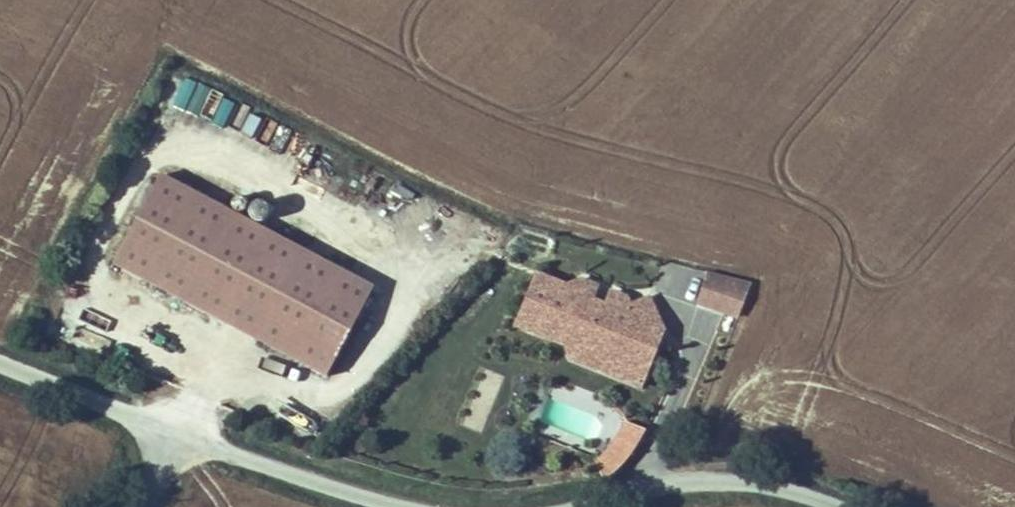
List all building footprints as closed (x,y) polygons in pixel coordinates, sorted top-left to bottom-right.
[(201,81),(188,108),(224,125),(237,98),(201,81)] [(250,201),(249,218),(268,219),(268,202),(250,201)] [(403,318),(184,219),(143,310),(362,409),(403,318)] [(787,286),(742,277),(732,308),(773,319),(787,286)] [(599,301),(569,295),(558,347),(595,355),(602,369),(628,359),(637,380),(687,359),(682,347),(695,341),(682,308),(663,316),(660,308),(640,317),(624,312),(614,294),(599,301)] [(628,298),(614,294),(624,312),(628,298)] [(644,303),(640,317),(660,308),(644,303)] [(74,330),(71,340),(93,347),(96,336),(74,330)] [(687,359),(637,380),(672,395),(687,359)] [(594,467),(615,479),(644,429),(624,417),(594,467)]
